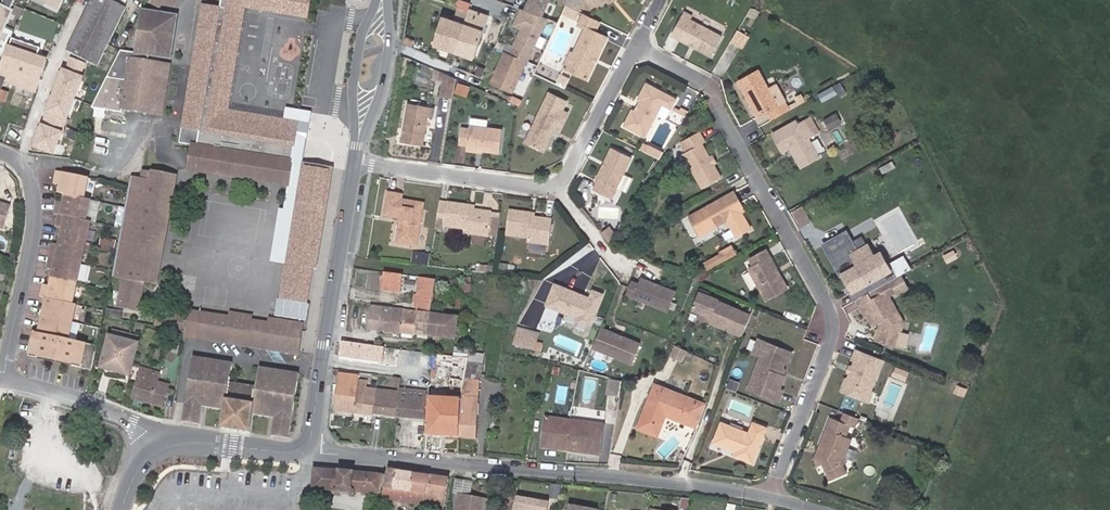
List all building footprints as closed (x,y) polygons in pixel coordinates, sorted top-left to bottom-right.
[(10,12),(9,11),(12,4),(4,0),(3,0),(0,6),(0,24),(4,26),(10,12)] [(62,0),(35,0),(57,10),(62,0)] [(125,8),(109,0),(92,0),(67,52),(97,66),(125,8)] [(246,11),(303,21),(306,0),(220,0),(219,7),(206,5),(184,142),(193,144),(189,170),(288,185),(296,137),(307,138),(311,110),(282,105),(281,113),(231,105),(246,11)] [(541,17),(548,0),(529,0),(524,11),(541,17)] [(576,0),(568,0),(566,5),(578,11),(582,3),(576,0)] [(574,19),(578,11),(566,5),(562,13),(574,19)] [(474,59),(487,16),(468,9),(464,24),(442,17),(433,45),(474,59)] [(522,28),(510,54),(526,61),(527,62),(546,18),(541,17),(524,11),(520,9),(514,25),(522,28)] [(162,115),(170,65),(148,61),(149,56),(162,58),(162,53),(168,54),(171,39),(165,39),(166,34),(171,35),(174,20),(168,19),(169,14),(142,10),(135,53),(121,51),(91,108),(122,113),(122,109),(162,115)] [(722,37),(690,20),(692,17),(684,12),(682,16),(671,35),(711,56),(722,37)] [(597,58),(606,38),(594,32),(599,22),(584,14),(579,25),(586,29),(573,54),(577,56),(570,71),(587,79),(595,62),(593,61),(594,57),(597,58)] [(25,32),(28,26),(20,23),(17,29),(25,32)] [(23,42),(27,33),(25,32),(17,29),(14,38),(23,42)] [(741,48),(749,37),(738,30),(731,42),(741,48)] [(40,79),(50,53),(23,42),(14,38),(13,38),(3,64),(40,79)] [(491,82),(512,92),(526,61),(510,54),(504,52),(491,82)] [(570,71),(577,56),(573,54),(571,53),(564,68),(570,71)] [(40,79),(3,64),(2,64),(0,69),(0,68),(0,93),(4,81),(35,92),(40,79)] [(484,70),(479,67),(475,75),(480,77),(484,70)] [(777,106),(758,71),(739,82),(758,117),(767,112),(772,120),(789,110),(787,106),(784,102),(777,106)] [(566,86),(569,78),(559,73),(555,80),(566,86)] [(452,97),(456,79),(445,74),(444,80),(441,95),(452,97)] [(823,101),(847,91),(843,82),(819,91),(823,101)] [(645,138),(663,105),(671,110),(676,99),(646,84),(637,100),(639,101),(637,104),(640,106),(638,109),(635,108),(634,111),(632,110),(623,126),(645,138)] [(467,94),(469,88),(461,85),(459,91),(467,94)] [(559,130),(567,113),(562,111),(566,102),(549,93),(526,142),(543,150),(550,134),(548,133),(550,129),(552,130),(554,127),(559,130)] [(803,98),(802,95),(794,99),(796,102),(798,105),(805,101),(803,98)] [(789,110),(798,105),(796,102),(787,106),(789,110)] [(422,145),(428,108),(408,104),(402,142),(422,145)] [(838,111),(825,118),(830,128),(843,121),(838,111)] [(741,125),(749,140),(763,132),(755,118),(741,125)] [(818,133),(809,118),(804,121),(812,136),(818,133)] [(114,148),(119,124),(99,120),(94,144),(114,148)] [(809,138),(812,136),(804,121),(798,125),(796,121),(772,134),(782,152),(790,148),(792,149),(794,151),(793,153),(800,167),(819,157),(809,138)] [(499,153),(502,130),(480,127),(469,125),(469,129),(460,128),(458,144),(467,145),(466,149),(482,151),(499,153)] [(67,157),(71,135),(55,132),(51,154),(67,157)] [(709,157),(702,144),(705,142),(699,132),(680,142),(686,152),(683,154),(702,188),(721,178),(714,165),(709,157)] [(287,262),(303,162),(307,138),(296,137),(288,185),(285,205),(282,204),(273,260),(287,262)] [(611,199),(631,157),(612,148),(597,179),(598,180),(593,190),(611,199)] [(122,240),(163,247),(176,176),(163,174),(166,159),(146,156),(141,181),(140,185),(132,183),(122,240)] [(310,301),(332,167),(303,162),(287,262),(281,296),(310,301)] [(83,198),(88,178),(57,172),(55,180),(61,182),(61,185),(59,193),(65,195),(83,198)] [(741,212),(740,211),(737,212),(734,206),(740,203),(733,192),(689,217),(699,236),(727,220),(737,238),(751,230),(741,212)] [(416,247),(423,204),(401,200),(402,195),(388,193),(384,215),(400,218),(402,219),(402,224),(399,224),(396,243),(416,247)] [(85,220),(90,200),(83,198),(65,195),(63,203),(63,207),(56,205),(55,214),(59,215),(61,215),(65,216),(85,220)] [(10,206),(0,203),(0,228),(3,229),(10,206)] [(490,214),(490,212),(473,210),(469,209),(469,206),(447,203),(444,227),(466,229),(466,234),(487,237),(487,235),(490,214)] [(744,210),(740,203),(734,206),(737,212),(740,211),(741,212),(744,210)] [(792,211),(800,227),(814,220),(805,204),(792,211)] [(549,245),(552,220),(535,218),(530,217),(531,214),(509,211),(505,236),(527,238),(527,242),(549,245)] [(496,236),(499,215),(490,214),(487,235),(496,236)] [(85,242),(90,221),(85,220),(65,216),(61,215),(59,215),(57,223),(64,225),(63,229),(61,237),(85,242)] [(615,236),(609,229),(602,234),(606,239),(607,239),(610,243),(615,236)] [(873,258),(867,247),(857,253),(846,234),(825,245),(842,275),(846,273),(855,289),(851,292),(856,300),(858,298),(894,279),(884,261),(877,265),(873,258)] [(81,263),(85,242),(61,237),(59,245),(58,249),(52,247),(50,256),(56,257),(81,263)] [(773,237),(764,244),(773,255),(782,248),(773,237)] [(114,248),(115,242),(102,239),(100,245),(114,248)] [(158,274),(163,247),(122,240),(117,267),(158,274)] [(737,254),(732,246),(719,253),(720,255),(724,262),(737,254)] [(776,273),(775,270),(776,269),(766,250),(749,260),(753,267),(749,269),(766,300),(787,288),(778,272),(776,273)] [(957,257),(953,251),(943,256),(947,263),(957,257)] [(427,265),(428,255),(418,254),(416,264),(427,265)] [(884,261),(880,254),(873,258),(877,265),(884,261)] [(707,271),(724,262),(720,255),(703,264),(707,271)] [(76,283),(81,263),(56,257),(50,256),(48,265),(54,266),(54,270),(52,278),(76,283)] [(491,274),(492,266),(480,265),(479,273),(491,274)] [(156,283),(158,274),(117,267),(117,275),(127,277),(144,281),(156,283)] [(701,281),(708,277),(705,272),(698,276),(701,281)] [(400,292),(402,275),(384,273),(382,290),(400,292)] [(855,289),(846,273),(842,275),(851,292),(855,289)] [(903,323),(888,296),(896,291),(898,294),(908,288),(900,275),(898,276),(897,277),(894,279),(858,298),(856,300),(864,315),(867,314),(873,325),(878,322),(879,321),(881,325),(877,340),(895,346),(899,331),(901,330),(903,323)] [(138,310),(144,281),(127,277),(121,307),(138,310)] [(418,278),(406,277),(405,288),(417,289),(418,278)] [(435,280),(419,277),(418,289),(421,290),(420,295),(418,311),(415,335),(426,336),(430,313),(435,280)] [(626,294),(668,311),(676,291),(642,277),(639,283),(631,280),(626,294)] [(72,304),(76,283),(52,278),(50,286),(49,290),(43,289),(41,297),(46,298),(72,304)] [(591,324),(602,295),(593,291),(590,298),(582,295),(579,297),(576,295),(577,293),(554,284),(546,305),(576,318),(577,321),(588,325),(591,324)] [(719,301),(698,292),(691,310),(712,318),(710,321),(743,334),(751,314),(718,301),(719,301)] [(71,323),(75,305),(72,304),(46,298),(46,299),(48,300),(47,304),(45,304),(42,316),(71,323)] [(380,331),(383,307),(371,306),(369,330),(380,331)] [(380,331),(400,333),(403,309),(383,307),(380,331)] [(400,333),(415,335),(418,311),(403,309),(400,333)] [(300,356),(305,326),(272,321),(272,326),(252,322),(253,317),(234,314),(233,319),(183,311),(182,319),(156,315),(154,324),(182,329),(181,335),(300,356)] [(455,340),(458,316),(430,313),(426,336),(441,338),(455,340)] [(68,340),(71,323),(42,316),(40,328),(42,328),(41,333),(39,332),(39,333),(68,340)] [(640,344),(600,328),(592,349),(631,365),(640,344)] [(535,344),(538,334),(517,329),(513,344),(534,349),(541,351),(542,345),(535,344)] [(136,343),(138,336),(112,330),(110,336),(136,343)] [(92,367),(97,346),(94,345),(68,340),(39,333),(33,332),(28,353),(92,367)] [(129,375),(138,343),(136,343),(110,336),(109,336),(101,367),(129,375)] [(761,356),(766,343),(758,340),(753,353),(761,356)] [(369,361),(371,346),(345,342),(341,342),(339,356),(369,361)] [(781,369),(788,351),(766,343),(761,356),(748,389),(778,400),(782,391),(779,389),(784,377),(782,376),(775,373),(776,370),(781,369)] [(468,359),(469,350),(455,348),(453,357),(454,357),(468,359)] [(782,376),(784,371),(783,369),(784,365),(788,361),(791,353),(788,351),(781,369),(776,370),(775,373),(782,376)] [(870,392),(882,361),(856,351),(852,360),(855,361),(852,368),(851,369),(854,370),(853,373),(850,372),(850,373),(848,378),(845,379),(843,386),(844,388),(843,392),(869,402),(872,393),(870,392)] [(481,378),(485,354),(469,353),(468,359),(467,363),(466,368),(464,381),(478,381),(479,378),(481,378)] [(290,438),(300,374),(262,368),(259,387),(231,383),(235,363),(196,357),(185,421),(201,424),(204,406),(228,410),(225,428),(251,432),(254,414),(277,418),(274,436),(290,438)] [(458,437),(461,395),(464,381),(466,368),(452,367),(450,379),(453,379),(452,399),(428,398),(425,436),(458,437)] [(162,407),(169,385),(158,382),(160,373),(141,368),(137,379),(138,379),(133,398),(162,407)] [(904,380),(907,373),(896,368),(893,375),(904,380)] [(373,415),(376,389),(366,388),(367,381),(358,380),(359,375),(341,373),(336,411),(373,415)] [(619,395),(622,381),(613,379),(611,394),(619,395)] [(476,439),(479,381),(478,381),(464,381),(461,395),(458,437),(476,439)] [(705,404),(655,384),(638,428),(658,436),(666,416),(696,427),(705,404)] [(960,395),(963,388),(957,386),(954,393),(960,395)] [(397,418),(398,392),(376,389),(373,415),(397,418)] [(424,421),(426,391),(399,389),(398,392),(397,418),(424,421)] [(748,415),(752,406),(733,398),(729,408),(748,415)] [(838,463),(849,437),(846,436),(851,426),(856,428),(859,419),(843,413),(840,421),(830,417),(819,445),(824,447),(820,458),(822,464),(829,481),(846,473),(843,464),(839,465),(838,463)] [(599,455),(603,426),(569,421),(546,418),(542,447),(599,455)] [(753,463),(767,427),(753,422),(748,432),(721,422),(713,443),(735,452),(734,456),(753,463)] [(844,458),(852,439),(849,437),(838,463),(839,465),(843,464),(846,462),(844,458)] [(820,458),(824,447),(819,445),(814,458),(817,466),(822,464),(820,458)] [(379,494),(380,475),(312,469),(312,489),(334,490),(333,493),(339,494),(339,493),(348,494),(353,495),(354,492),(379,494)] [(411,492),(414,474),(388,470),(384,489),(382,499),(412,504),(413,493),(411,492)] [(449,480),(414,474),(411,492),(413,493),(412,504),(425,506),(424,507),(440,509),(443,509),(449,480)] [(459,495),(469,497),(472,483),(455,480),(452,494),(459,495)] [(517,493),(518,483),(515,483),(513,483),(509,482),(508,492),(517,493)] [(560,487),(552,486),(550,501),(559,501),(560,487)] [(459,495),(456,509),(485,509),(487,501),(469,497),(459,495)] [(516,498),(513,509),(547,509),(548,504),(516,498)] [(689,499),(681,498),(680,508),(688,509),(689,499)]
